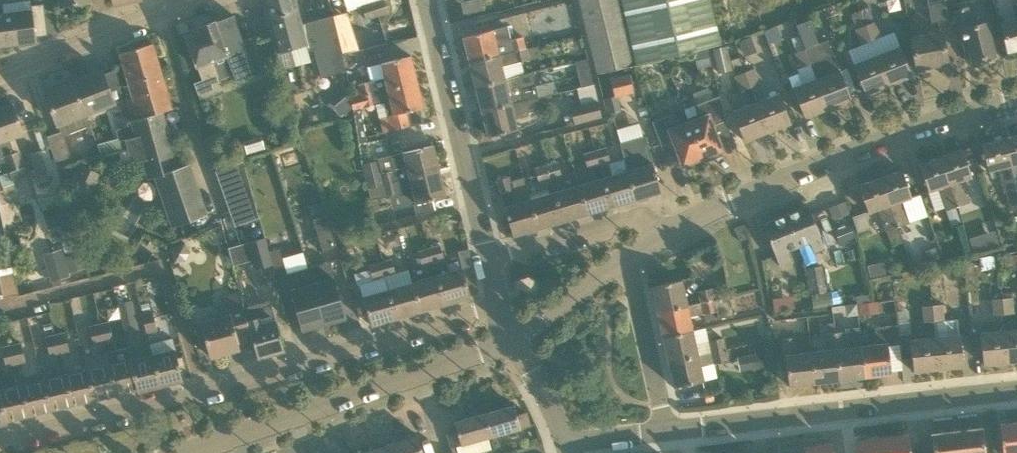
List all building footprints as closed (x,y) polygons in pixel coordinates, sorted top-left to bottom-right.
[(277,52),(307,45),(295,0),(263,0),(277,52)] [(376,15),(388,12),(385,0),(379,0),(372,2),(376,15)] [(485,9),(483,0),(468,0),(461,2),(464,14),(485,9)] [(597,74),(722,44),(711,0),(579,0),(597,74)] [(948,0),(927,0),(931,22),(951,19),(948,0)] [(367,19),(376,15),(372,2),(362,5),(367,19)] [(1010,4),(1014,19),(1002,22),(1008,50),(1016,48),(1016,2),(1010,4)] [(45,12),(44,3),(31,5),(32,10),(2,13),(2,21),(0,21),(0,46),(36,41),(33,13),(45,12)] [(995,55),(990,35),(987,22),(972,25),(967,7),(955,10),(965,50),(969,49),(972,60),(995,55)] [(862,43),(871,40),(865,26),(859,11),(851,14),(862,43)] [(197,66),(202,79),(194,82),(200,98),(224,90),(218,75),(213,60),(226,56),(235,80),(254,73),(244,44),(233,14),(233,15),(232,15),(215,21),(215,20),(199,26),(199,27),(196,28),(196,29),(195,29),(196,30),(195,30),(195,31),(192,32),(191,32),(191,31),(190,31),(190,30),(186,32),(186,31),(185,32),(197,66)] [(343,52),(339,34),(333,14),(307,22),(321,76),(345,70),(341,52),(343,52)] [(875,22),(865,26),(871,40),(881,36),(875,22)] [(469,61),(526,47),(523,36),(511,39),(507,25),(493,29),(492,29),(463,36),(469,61)] [(948,62),(944,42),(942,31),(911,37),(917,68),(948,62)] [(803,49),(809,64),(815,79),(826,108),(851,99),(828,39),(803,49)] [(161,110),(162,111),(172,108),(153,43),(120,52),(130,84),(124,86),(127,97),(126,98),(128,106),(125,107),(128,119),(131,118),(161,110)] [(912,75),(900,45),(877,54),(889,84),(912,75)] [(732,69),(727,46),(713,49),(718,73),(732,69)] [(476,86),(505,78),(502,65),(529,59),(526,47),(469,61),(476,86)] [(707,48),(694,51),(698,68),(711,65),(707,48)] [(809,64),(803,49),(794,52),(800,67),(809,64)] [(865,93),(889,84),(877,54),(854,64),(865,93)] [(360,94),(417,81),(411,56),(382,63),(385,77),(358,84),(360,94)] [(582,100),(597,96),(587,57),(572,61),(582,100)] [(744,71),(750,88),(760,84),(754,67),(744,71)] [(73,81),(85,114),(115,102),(102,70),(73,81)] [(482,110),(539,96),(533,71),(505,78),(476,86),(482,110)] [(740,91),(750,88),(744,71),(734,75),(740,91)] [(629,73),(610,77),(615,97),(633,93),(629,73)] [(793,87),(797,98),(805,117),(826,108),(815,79),(793,87)] [(85,114),(73,81),(45,92),(56,121),(60,131),(47,136),(58,168),(74,163),(64,135),(89,125),(85,114)] [(384,102),(391,130),(412,125),(409,110),(423,106),(417,81),(360,94),(350,97),(353,110),(384,102)] [(791,122),(784,104),(779,92),(756,102),(768,131),(791,122)] [(707,159),(720,154),(719,150),(721,149),(712,125),(725,120),(719,95),(694,105),(696,114),(686,118),(687,122),(688,121),(702,157),(705,156),(707,159)] [(517,129),(515,118),(529,114),(528,112),(542,108),(539,96),(482,110),(488,136),(517,129)] [(570,108),(574,123),(601,116),(598,101),(570,108)] [(744,140),(768,131),(756,102),(733,111),(744,140)] [(23,133),(13,103),(0,108),(0,157),(0,158),(0,179),(2,186),(14,182),(14,180),(10,171),(24,166),(25,166),(20,150),(15,152),(9,138),(23,133)] [(169,138),(162,111),(161,110),(131,118),(138,140),(128,144),(130,148),(134,162),(144,159),(143,158),(148,157),(145,145),(169,138)] [(688,121),(687,122),(679,125),(673,113),(652,121),(661,145),(674,140),(683,164),(686,163),(688,166),(701,161),(700,158),(702,157),(688,121)] [(131,118),(128,119),(129,125),(116,128),(119,138),(98,143),(102,155),(130,148),(128,144),(138,140),(131,118)] [(624,162),(650,155),(643,132),(618,140),(624,162)] [(1002,137),(1015,188),(1016,188),(1016,134),(1002,137)] [(1004,191),(1015,188),(1002,137),(981,142),(988,170),(998,168),(1004,191)] [(174,226),(187,221),(206,215),(188,164),(177,167),(169,138),(145,145),(148,157),(143,158),(144,159),(149,178),(156,176),(174,226)] [(367,187),(439,170),(433,144),(378,158),(379,160),(362,164),(367,187)] [(594,149),(599,164),(609,161),(604,146),(594,149)] [(972,175),(969,167),(962,148),(941,156),(958,205),(964,226),(976,222),(970,201),(962,178),(972,175)] [(587,167),(599,164),(594,149),(583,153),(587,167)] [(49,176),(42,150),(29,153),(36,180),(49,176)] [(946,209),(958,205),(941,156),(919,163),(929,190),(938,187),(946,209)] [(217,170),(223,188),(248,179),(244,160),(217,170)] [(545,165),(549,179),(560,176),(556,161),(545,165)] [(648,195),(661,191),(653,163),(627,170),(636,199),(638,198),(639,201),(649,198),(648,195)] [(538,182),(549,179),(545,165),(534,168),(538,182)] [(24,166),(10,171),(14,180),(27,175),(24,166)] [(912,196),(909,188),(902,169),(880,177),(897,226),(910,222),(902,199),(912,196)] [(403,206),(426,200),(446,195),(439,170),(367,187),(370,200),(387,195),(397,193),(400,194),(403,206)] [(611,206),(636,199),(627,170),(603,177),(611,206)] [(511,189),(509,181),(508,176),(495,180),(498,193),(508,190),(511,189)] [(586,214),(611,206),(603,177),(578,185),(586,214)] [(886,230),(897,226),(880,177),(859,184),(868,211),(878,208),(886,230)] [(561,221),(586,214),(578,185),(553,192),(561,221)] [(1015,189),(1003,192),(1008,210),(1016,208),(1016,198),(1015,189)] [(536,228),(561,221),(553,192),(528,199),(536,228)] [(536,228),(528,199),(512,204),(505,206),(513,235),(526,231),(527,234),(537,231),(536,228)] [(46,210),(53,227),(70,220),(64,203),(46,210)] [(825,247),(816,225),(809,206),(785,216),(797,245),(809,240),(814,252),(825,247)] [(853,212),(854,228),(865,228),(864,212),(853,212)] [(328,214),(314,218),(323,253),(337,249),(328,214)] [(786,249),(797,245),(785,216),(763,224),(780,266),(791,261),(786,249)] [(970,234),(973,249),(998,244),(995,229),(970,234)] [(265,237),(247,242),(255,267),(272,262),(265,237)] [(185,242),(170,247),(175,262),(184,259),(188,252),(185,242)] [(429,248),(433,263),(444,260),(440,245),(429,248)] [(936,246),(924,250),(928,261),(940,257),(936,246)] [(279,248),(270,250),(275,268),(284,265),(279,248)] [(422,266),(433,263),(429,248),(418,251),(422,266)] [(80,252),(65,256),(70,272),(85,268),(80,252)] [(380,262),(384,277),(394,275),(390,260),(380,262)] [(324,324),(346,317),(330,261),(308,267),(324,324)] [(373,280),(384,277),(380,262),(369,265),(373,280)] [(880,262),(867,265),(870,278),(883,275),(880,262)] [(827,292),(822,266),(807,268),(812,294),(827,292)] [(982,280),(996,280),(996,266),(981,267),(982,280)] [(302,330),(324,324),(308,267),(286,273),(302,329),(301,329),(302,330)] [(446,304),(471,296),(462,267),(437,275),(446,304)] [(0,274),(0,294),(19,293),(18,273),(0,274)] [(421,311),(446,304),(437,275),(413,282),(421,311)] [(658,311),(687,304),(681,279),(652,286),(658,311)] [(396,318),(421,311),(413,282),(388,289),(396,318)] [(285,350),(279,330),(276,320),(260,324),(255,306),(260,305),(255,287),(240,292),(252,338),(258,357),(285,350)] [(699,302),(712,298),(710,288),(696,291),(699,302)] [(371,325),(396,318),(388,289),(363,297),(371,325)] [(224,296),(227,307),(229,314),(201,323),(210,356),(226,351),(227,353),(228,352),(228,351),(236,349),(236,350),(237,350),(237,348),(240,348),(238,342),(252,338),(240,292),(224,296)] [(792,293),(772,297),(775,309),(794,305),(792,293)] [(712,298),(699,302),(702,313),(703,320),(732,314),(728,295),(712,298)] [(1002,298),(1004,314),(1014,313),(1012,297),(1002,298)] [(1004,314),(1002,298),(992,299),(994,315),(1004,314)] [(132,300),(118,303),(126,337),(140,334),(132,300)] [(857,316),(859,316),(878,314),(876,301),(857,303),(857,302),(856,302),(857,316)] [(663,336),(693,330),(687,304),(658,311),(663,336)] [(932,305),(934,321),(944,320),(942,304),(932,305)] [(924,322),(934,321),(932,305),(922,306),(924,322)] [(148,334),(157,331),(152,312),(143,314),(148,334)] [(99,323),(104,343),(114,341),(110,321),(99,323)] [(833,322),(822,323),(824,333),(834,332),(833,322)] [(93,346),(104,343),(99,323),(89,325),(93,346)] [(861,345),(865,376),(891,373),(888,345),(900,343),(898,324),(875,327),(877,343),(861,345)] [(1005,330),(1008,362),(1016,361),(1016,329),(1005,330)] [(669,361),(698,354),(693,330),(663,336),(669,361)] [(840,379),(865,376),(861,345),(847,347),(845,330),(834,332),(840,379)] [(1005,330),(982,332),(980,332),(983,364),(1008,362),(1005,330)] [(55,334),(60,353),(70,351),(66,332),(55,334)] [(840,379),(834,332),(824,333),(826,349),(811,351),(815,382),(840,379)] [(50,356),(60,353),(55,334),(45,336),(50,356)] [(935,337),(939,368),(964,366),(960,334),(935,337)] [(712,351),(725,348),(723,337),(709,340),(712,351)] [(815,382),(811,351),(796,353),(794,337),(783,338),(789,385),(815,382)] [(914,371),(939,368),(935,337),(911,339),(914,371)] [(183,379),(178,359),(173,338),(149,344),(152,355),(153,355),(160,384),(183,379)] [(12,345),(16,365),(27,363),(22,342),(12,345)] [(6,367),(16,365),(12,345),(2,347),(6,367)] [(130,360),(131,360),(128,348),(106,353),(109,364),(116,393),(137,388),(130,360)] [(674,387),(694,382),(704,380),(701,365),(714,362),(714,363),(728,360),(725,348),(712,351),(698,354),(669,361),(674,387)] [(766,349),(738,351),(739,368),(767,366),(766,349)] [(138,390),(160,384),(153,355),(152,355),(131,360),(130,360),(137,388),(138,390)] [(94,399),(116,393),(109,364),(87,369),(94,399)] [(72,404),(94,399),(87,369),(65,375),(72,404)] [(50,409),(72,404),(65,375),(43,380),(50,409)] [(28,414),(50,409),(43,380),(21,385),(28,414)] [(0,391),(0,393),(7,421),(7,420),(28,414),(21,385),(0,391)] [(490,436),(530,425),(526,412),(517,414),(514,405),(484,413),(490,436)] [(490,436),(484,413),(455,421),(457,431),(448,434),(452,447),(454,446),(455,452),(476,452),(492,449),(488,437),(490,436)] [(1000,424),(1003,452),(1016,452),(1016,422),(1000,424)] [(981,427),(932,433),(934,452),(984,452),(981,427)] [(417,434),(395,442),(399,452),(424,452),(417,434)] [(908,434),(881,437),(883,452),(910,452),(908,434)] [(881,437),(855,440),(856,452),(883,452),(881,437)] [(395,442),(373,449),(374,452),(399,452),(395,442)] [(831,443),(804,446),(805,452),(832,452),(831,443)]
